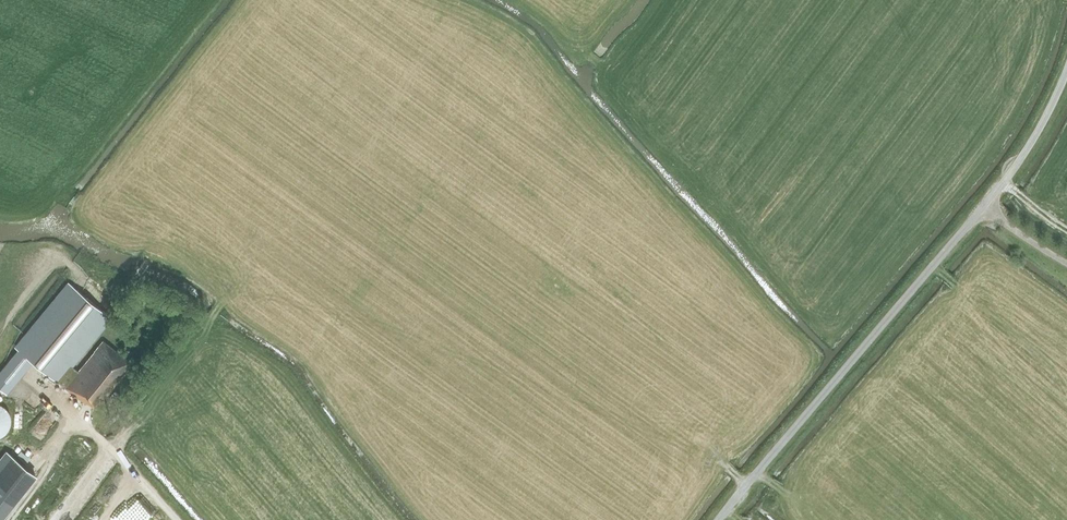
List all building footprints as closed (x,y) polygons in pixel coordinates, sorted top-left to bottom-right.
[(58,382),(66,387),(65,387),(86,403),(87,402),(96,408),(121,377),(120,376),(131,362),(103,340),(94,351),(78,371),(71,366),(111,318),(68,283),(15,347),(58,382)] [(11,420),(10,417),(9,414),(8,411),(6,408),(4,406),(1,405),(0,404),(0,436),(1,436),(4,434),(6,432),(8,429),(10,426),(10,423),(11,420)] [(84,460),(90,452),(80,444),(74,451),(84,460)] [(35,474),(7,452),(0,461),(0,518),(35,474)]
